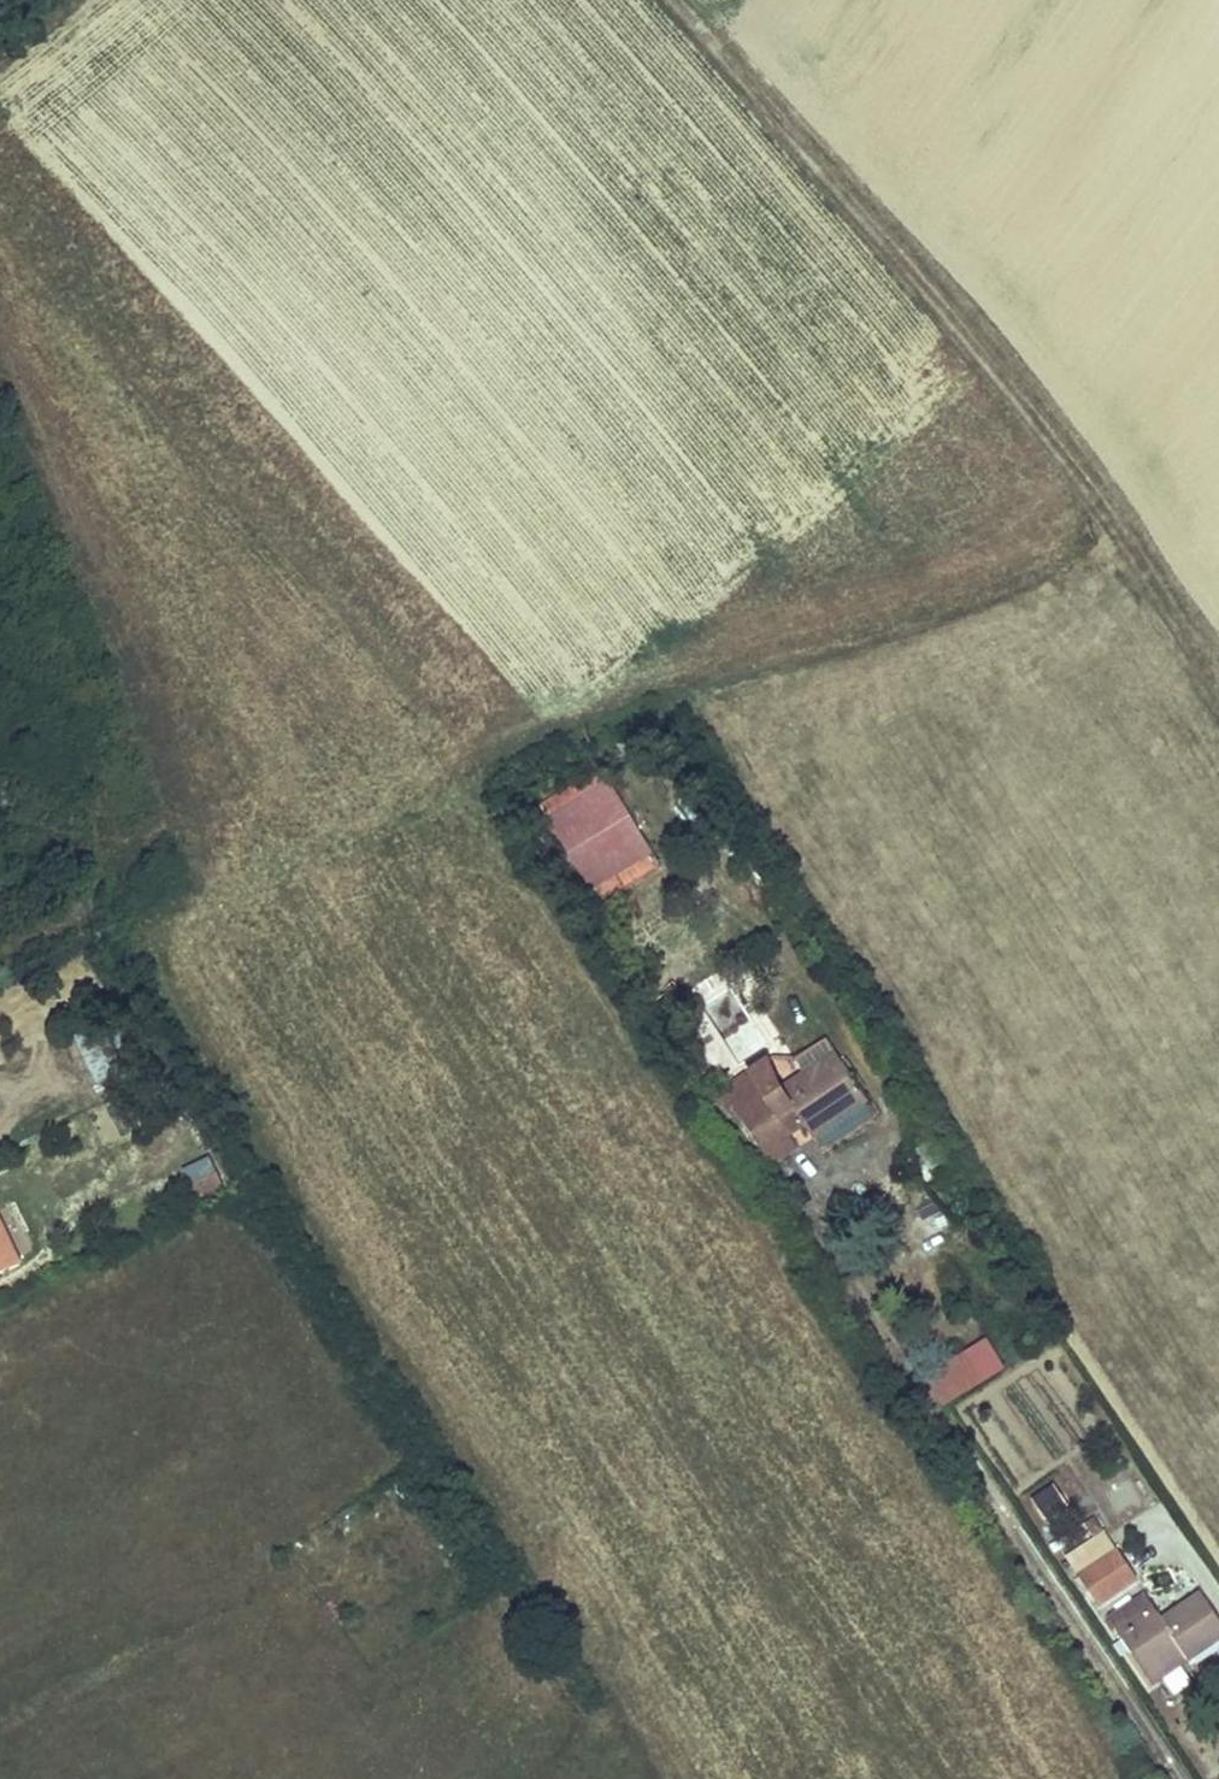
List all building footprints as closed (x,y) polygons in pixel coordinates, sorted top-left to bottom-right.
[(662,869),(603,771),(540,809),(599,907),(662,869)] [(880,1120),(836,1056),(826,1043),(798,1063),(774,1063),(750,1079),(745,1075),(721,1092),(773,1169),(800,1153),(792,1140),(808,1130),(826,1158),(880,1120)] [(20,1263),(0,1221),(0,1273),(20,1263)] [(945,1408),(1006,1371),(987,1339),(926,1376),(945,1408)] [(1028,1502),(1046,1526),(1071,1508),(1053,1484),(1028,1502)] [(1122,1554),(1085,1579),(1102,1606),(1140,1582),(1122,1554)] [(1112,1623),(1149,1676),(1182,1653),(1190,1664),(1218,1644),(1218,1622),(1203,1599),(1165,1625),(1147,1599),(1112,1623)]
